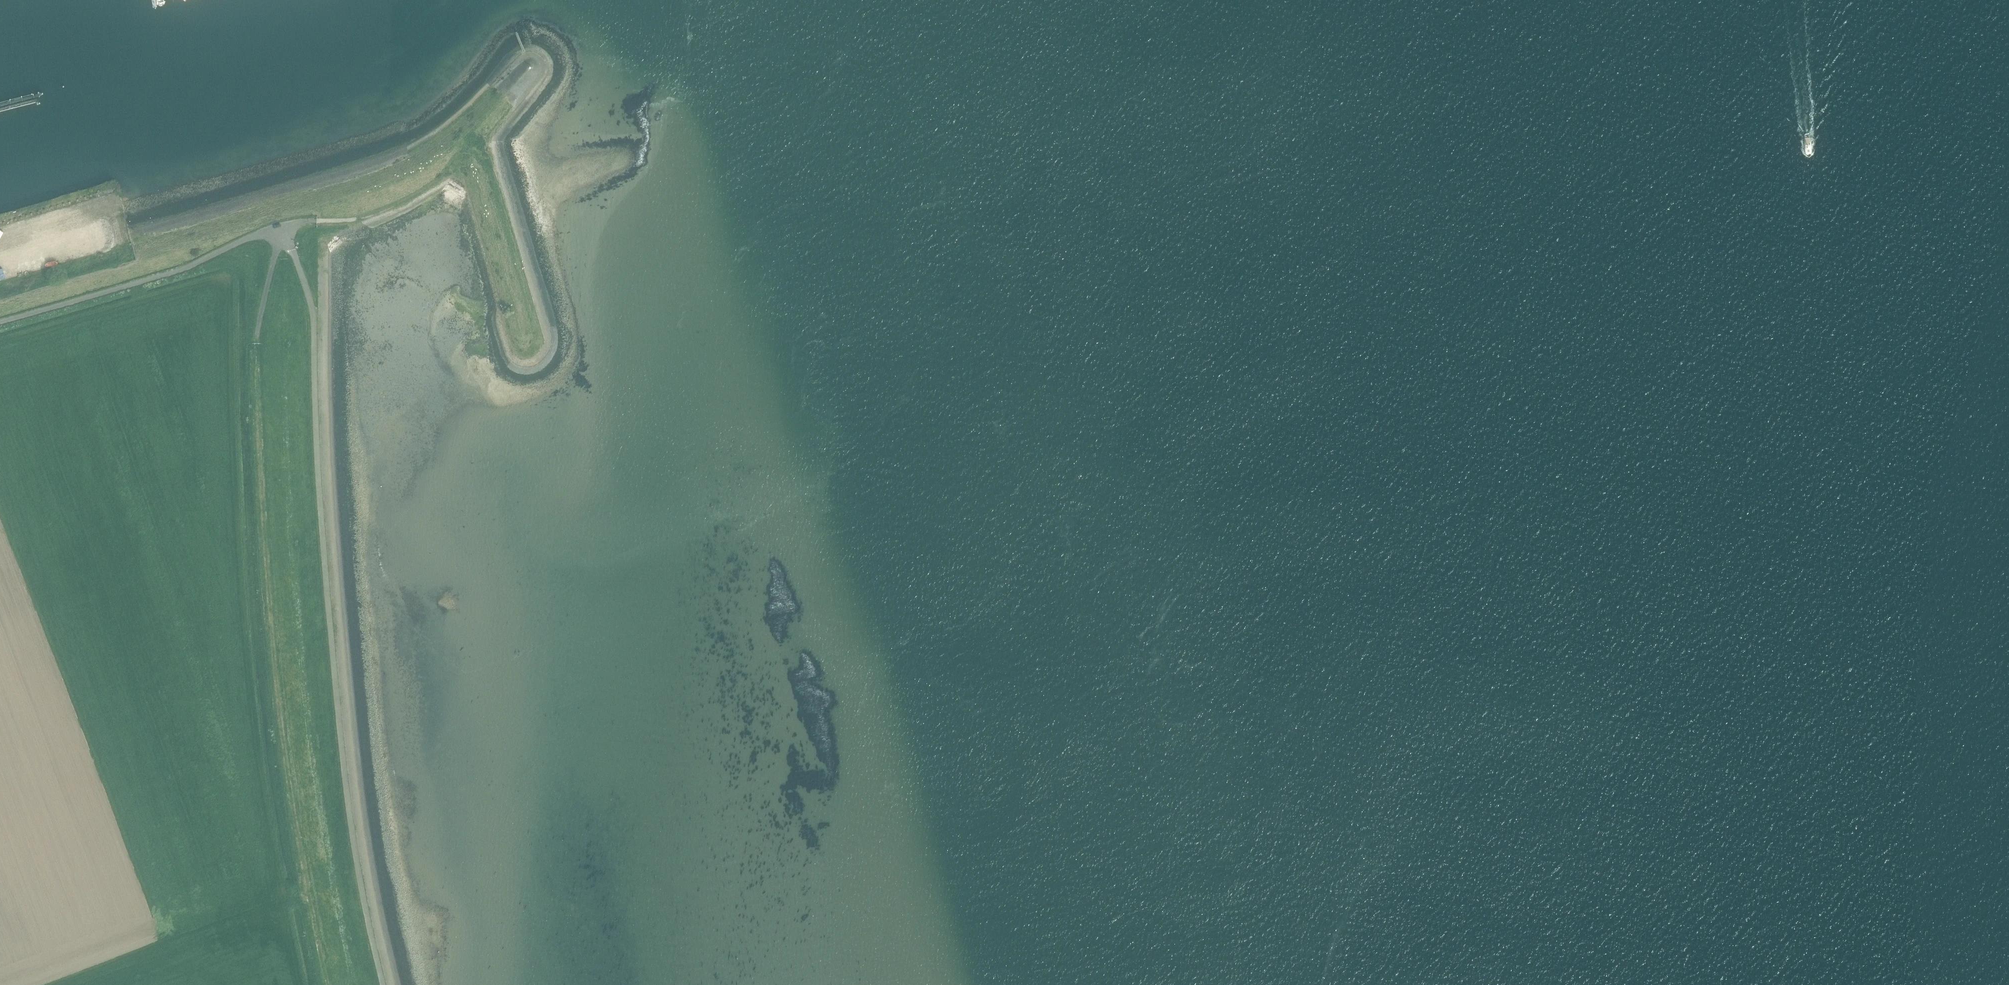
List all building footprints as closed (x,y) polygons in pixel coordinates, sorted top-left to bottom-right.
[(25,259),(34,257),(33,250),(24,252),(25,259)]
